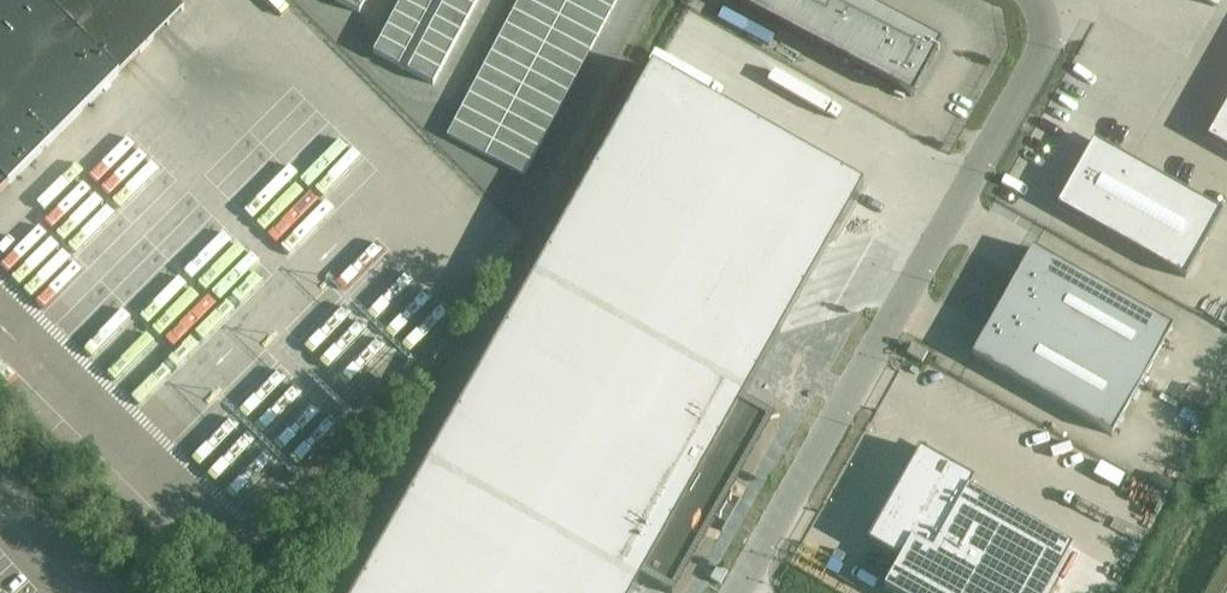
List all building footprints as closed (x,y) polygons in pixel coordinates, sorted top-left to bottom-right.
[(187,11),(176,0),(0,0),(0,195),(187,11)] [(358,14),(360,10),(365,0),(332,0),(358,14)] [(374,54),(432,85),(435,80),(478,0),(403,0),(374,54)] [(446,137),(523,177),(617,0),(519,0),(446,137)] [(912,98),(939,48),(940,46),(852,0),(727,0),(912,98)] [(356,592),(632,592),(640,579),(666,592),(673,592),(711,526),(721,532),(740,499),(729,493),(769,423),(739,405),(861,189),(652,71),(651,70),(646,79),(356,592)] [(1206,139),(1226,150),(1226,101),(1206,139)] [(1092,142),(1057,205),(1187,277),(1222,213),(1092,142)] [(1032,250),(1002,304),(1140,382),(1170,328),(1032,250)] [(1002,304),(972,357),(1110,435),(1140,382),(1002,304)] [(908,356),(923,365),(929,355),(914,346),(908,356)] [(866,544),(900,562),(884,590),(890,592),(1046,592),(1072,548),(966,488),(971,480),(919,451),(866,544)]
